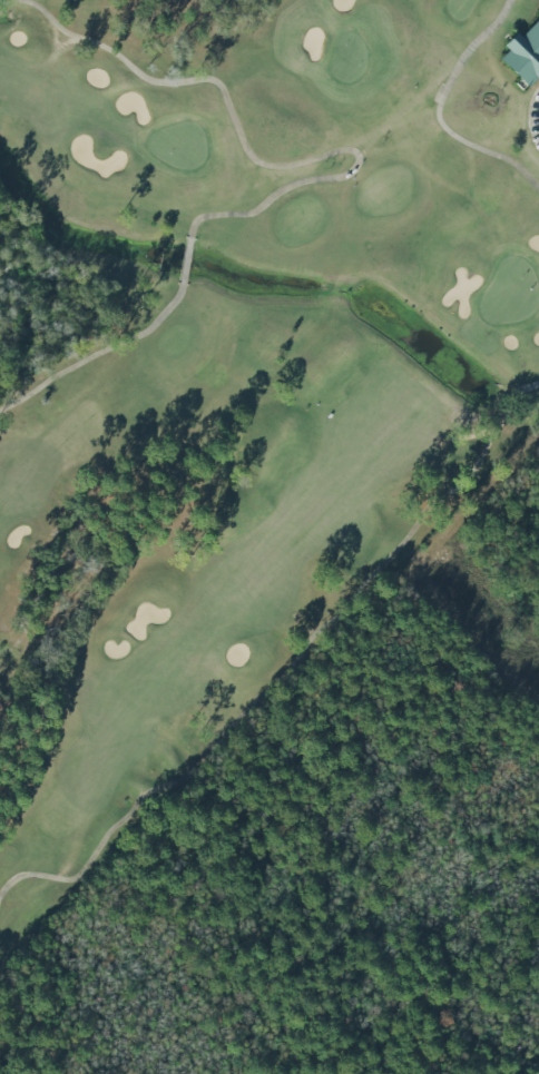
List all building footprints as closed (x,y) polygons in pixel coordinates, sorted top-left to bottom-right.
[(493,60),(538,13),(538,75),(525,90),(493,60)]
